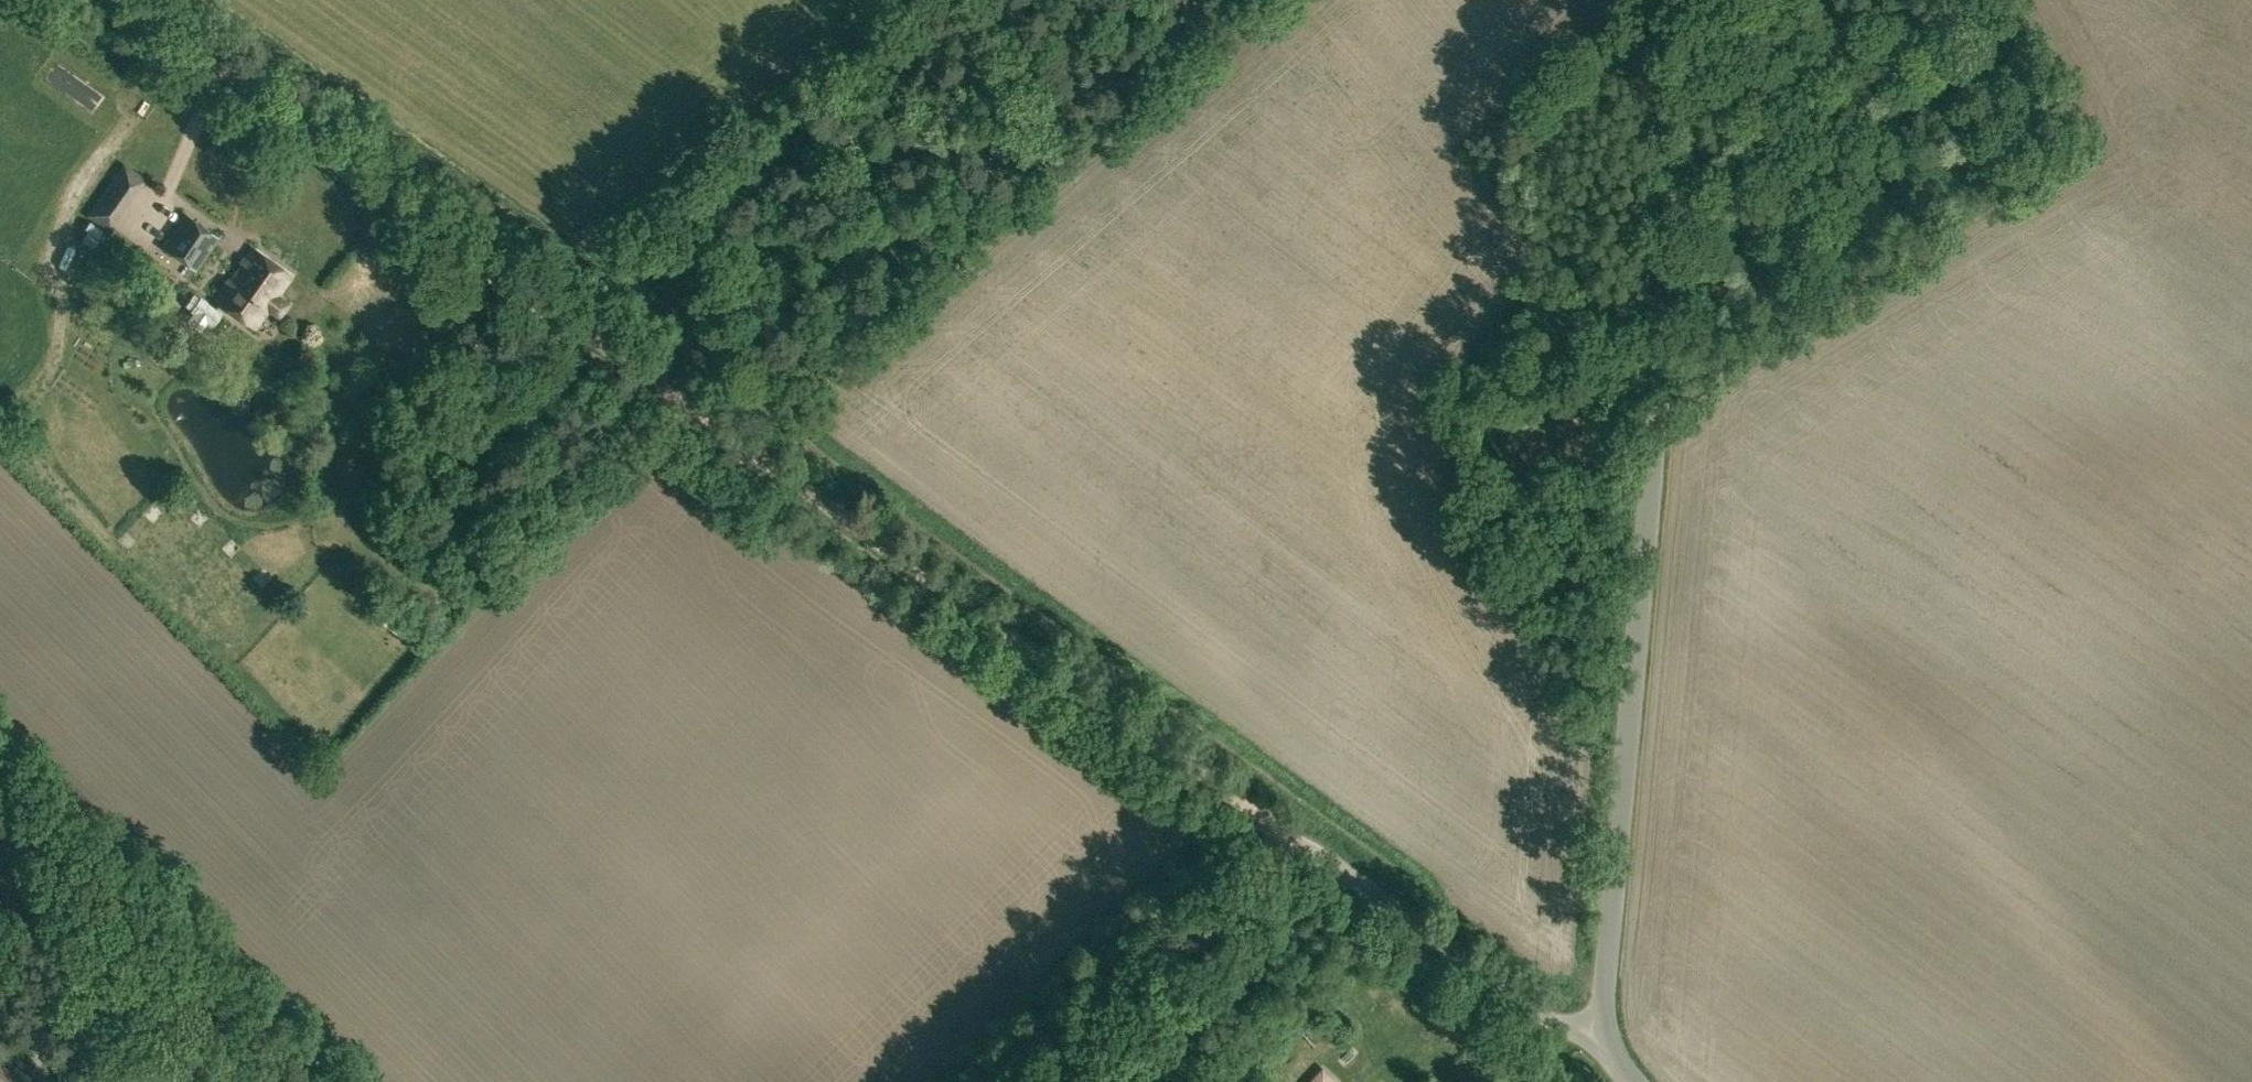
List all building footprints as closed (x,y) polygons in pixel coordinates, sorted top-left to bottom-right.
[(85,214),(111,231),(116,224),(113,222),(140,185),(143,187),(148,180),(122,162),(85,214)] [(161,245),(195,270),(220,236),(185,212),(161,245)] [(188,322),(202,331),(208,322),(213,326),(226,308),(253,327),(267,309),(278,317),(287,304),(276,296),(291,275),(253,248),(215,301),(220,304),(217,308),(201,297),(200,299),(194,294),(186,305),(192,310),(191,311),(194,314),(188,322)] [(65,958),(62,974),(73,975),(75,959),(65,958)] [(159,1038),(162,1029),(152,1026),(149,1035),(159,1038)] [(255,1055),(263,1070),(275,1064),(267,1049),(255,1055)] [(13,1073),(1,1065),(6,1059),(0,1055),(0,1081),(7,1081),(13,1073)] [(1339,1081),(1324,1067),(1310,1081),(1339,1081)]
